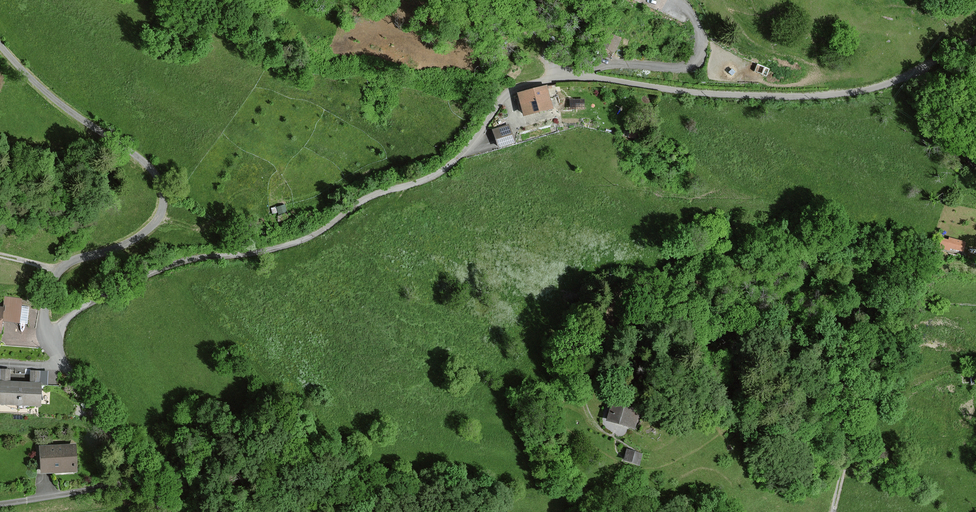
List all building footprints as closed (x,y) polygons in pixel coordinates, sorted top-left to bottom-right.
[(615,51),(620,35),(609,31),(603,47),(615,51)] [(772,70),(753,63),(749,73),(768,80),(772,70)] [(551,111),(545,87),(516,95),(522,119),(551,111)] [(513,144),(508,127),(491,132),(497,149),(513,144)] [(961,251),(963,243),(948,238),(947,241),(941,239),(938,248),(948,251),(949,248),(961,251)] [(17,407),(18,383),(9,383),(9,371),(1,371),(0,382),(0,406),(17,407)] [(29,384),(18,383),(17,407),(36,408),(37,385),(44,385),(44,372),(30,372),(29,384)] [(612,404),(610,404),(605,421),(632,429),(637,412),(612,404)] [(76,472),(74,446),(38,448),(40,474),(76,472)] [(641,455),(625,450),(622,460),(637,465),(641,455)]
